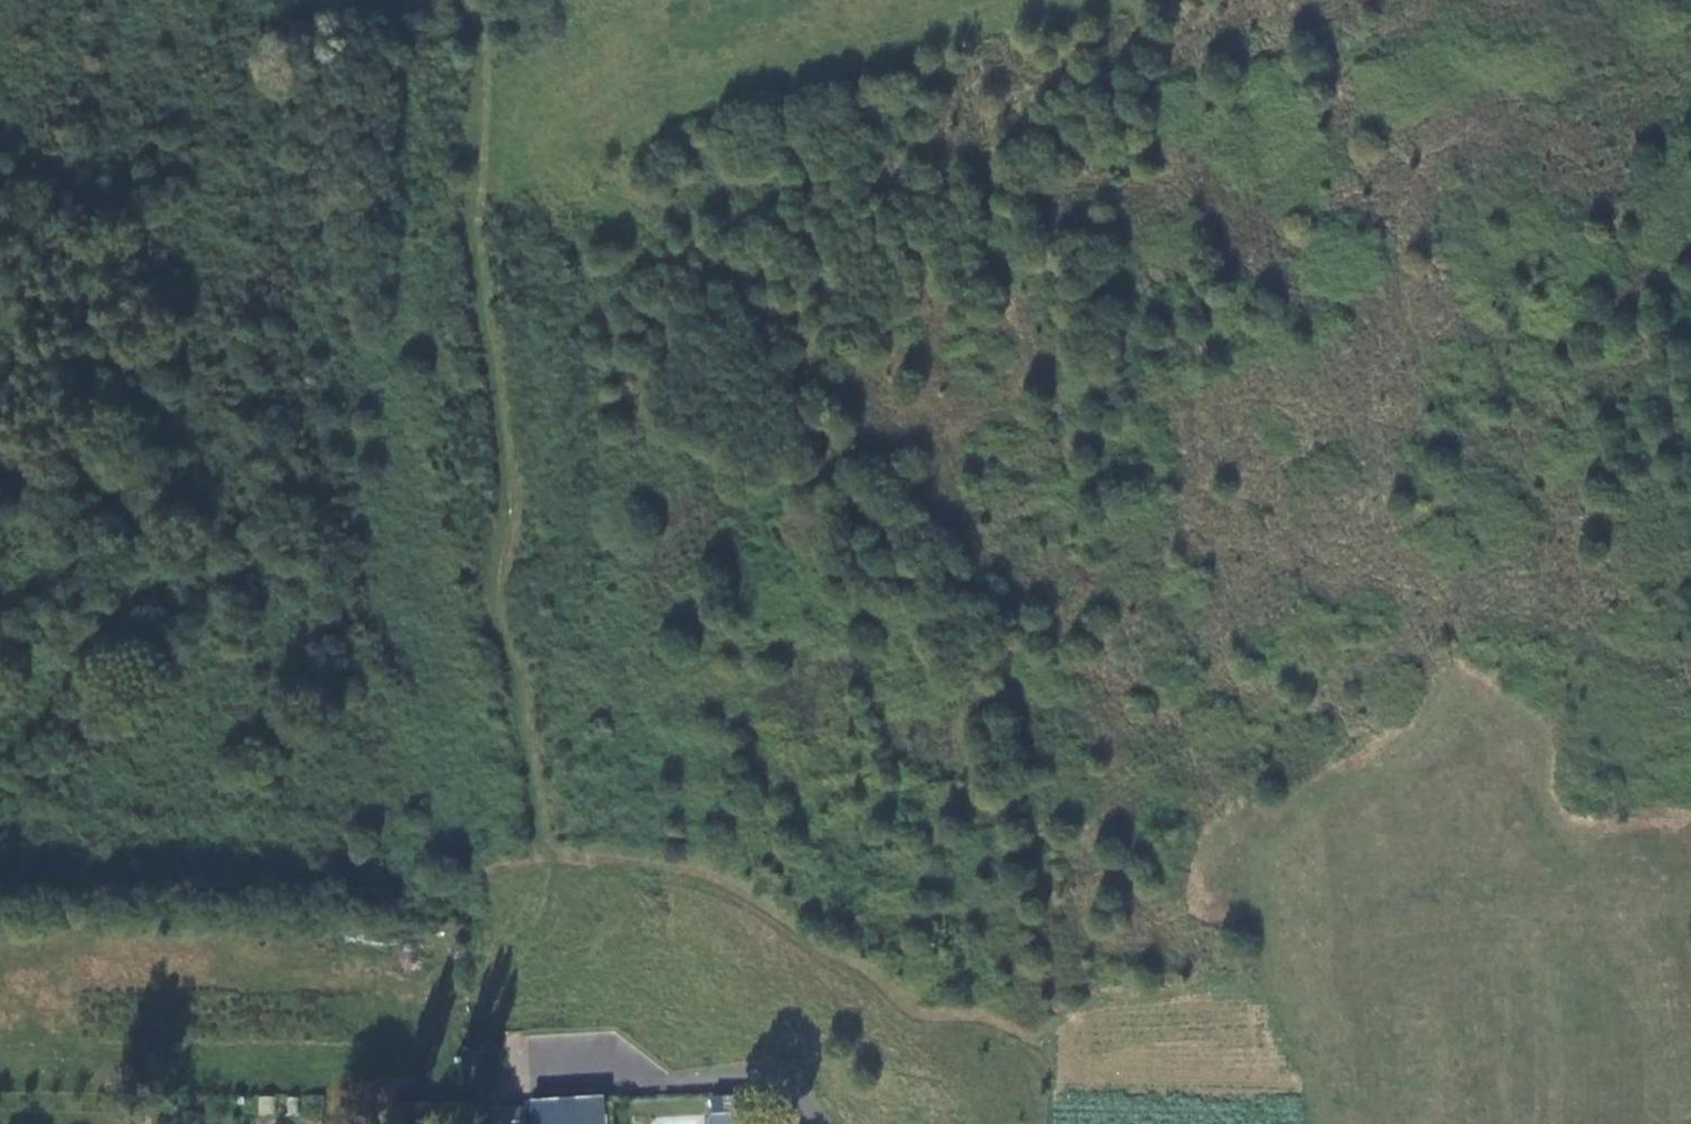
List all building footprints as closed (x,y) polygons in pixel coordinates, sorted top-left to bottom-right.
[(524,1100),(527,1123),(606,1123),(603,1092),(524,1100)]
